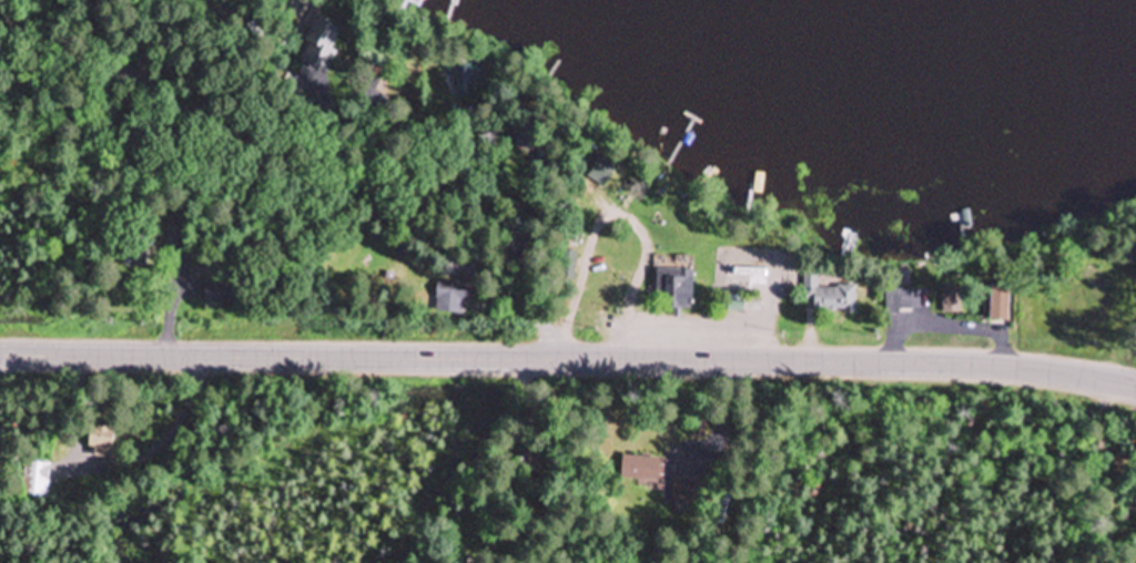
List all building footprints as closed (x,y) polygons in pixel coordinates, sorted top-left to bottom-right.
[(345,29),(318,17),(299,63),(327,74),(345,29)] [(605,189),(618,164),(600,154),(587,180),(605,189)] [(698,272),(713,273),(714,254),(699,254),(698,272)] [(693,271),(657,271),(657,311),(693,311),(693,271)] [(912,289),(908,289),(907,273),(886,274),(888,315),(919,314),(919,298),(913,299),(912,289)] [(804,301),(814,301),(814,314),(855,314),(855,288),(818,288),(818,274),(804,274),(804,301)] [(436,315),(463,316),(464,304),(473,304),(474,285),(438,283),(436,315)] [(991,322),(1010,322),(1010,286),(991,286),(991,322)] [(962,314),(962,289),(942,289),(942,314),(962,314)] [(114,429),(90,429),(90,458),(114,458),(114,429)] [(622,483),(661,483),(661,458),(622,458),(622,483)] [(50,463),(23,462),(22,497),(49,498),(50,463)] [(688,516),(699,487),(679,480),(668,509),(688,516)]
